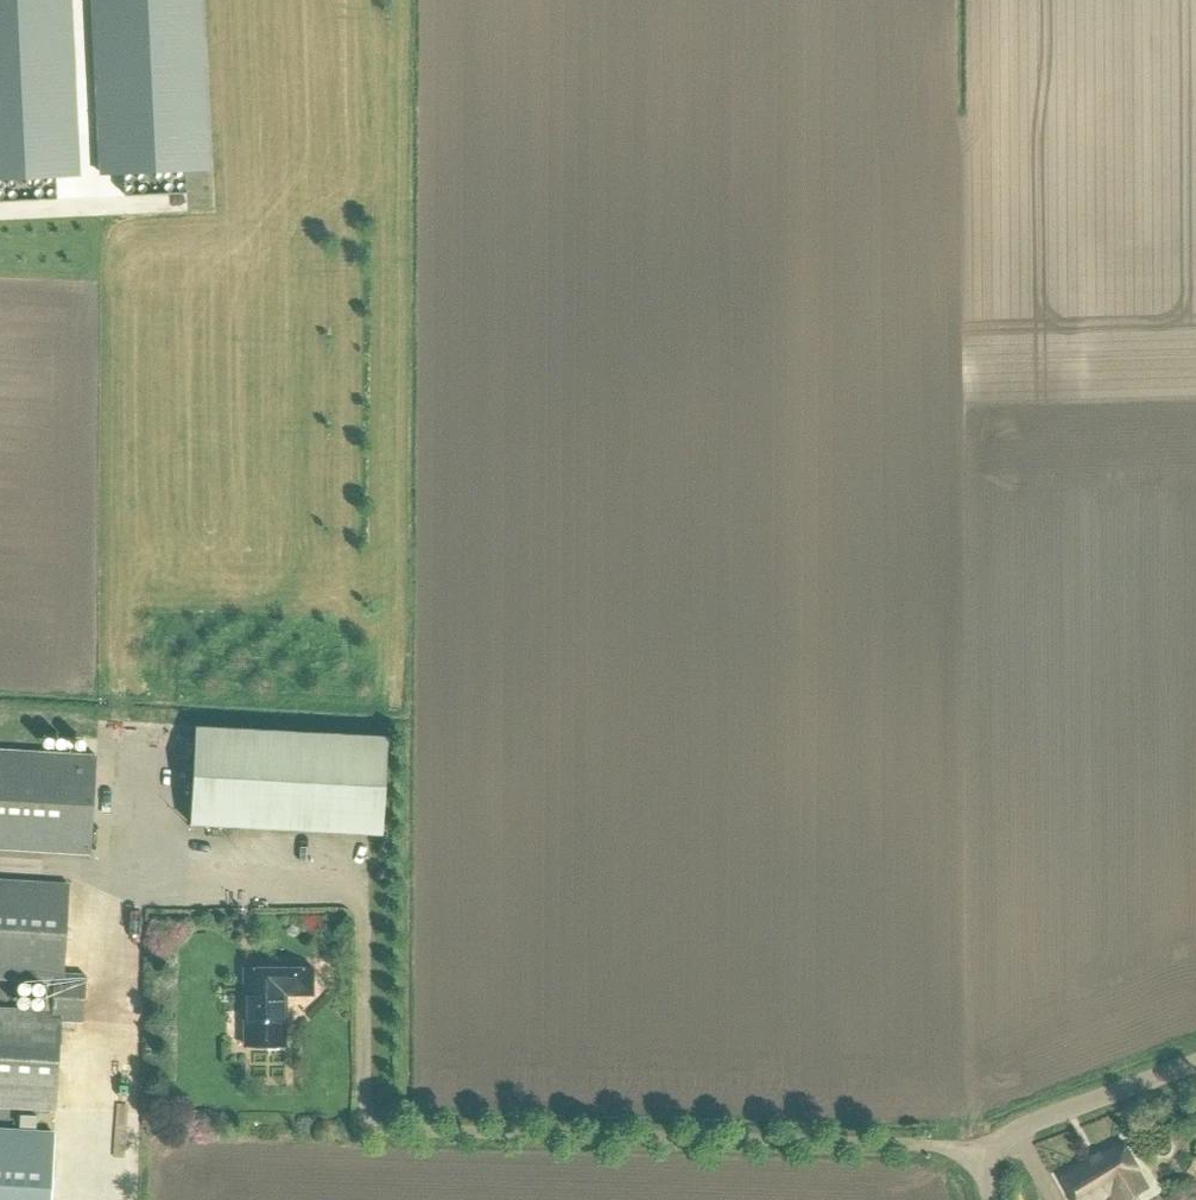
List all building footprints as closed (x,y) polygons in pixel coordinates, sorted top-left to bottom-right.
[(54,173),(52,150),(74,149),(65,28),(63,0),(0,0),(0,177),(54,173)] [(204,139),(195,19),(194,0),(87,0),(89,26),(98,147),(120,146),(122,168),(183,164),(182,141),(204,139)] [(383,836),(388,737),(195,728),(190,826),(383,836)] [(98,755),(0,749),(0,850),(92,855),(98,755)] [(84,972),(62,970),(67,881),(0,877),(0,975),(52,978),(51,1008),(0,1005),(0,1103),(54,1107),(59,1017),(82,1018),(84,972)] [(309,991),(309,964),(243,963),(243,1042),(283,1042),(283,1006),(284,1005),(284,991),(309,991)] [(1181,1101),(1184,1113),(1195,1110),(1195,1100),(1195,1097),(1181,1101)] [(37,1127),(38,1115),(22,1114),(21,1126),(37,1127)] [(0,1127),(0,1199),(48,1199),(52,1130),(0,1127)] [(1119,1138),(1093,1154),(1094,1157),(1087,1161),(1085,1159),(1058,1175),(1073,1199),(1096,1199),(1111,1191),(1117,1199),(1130,1199),(1149,1189),(1119,1138)]
